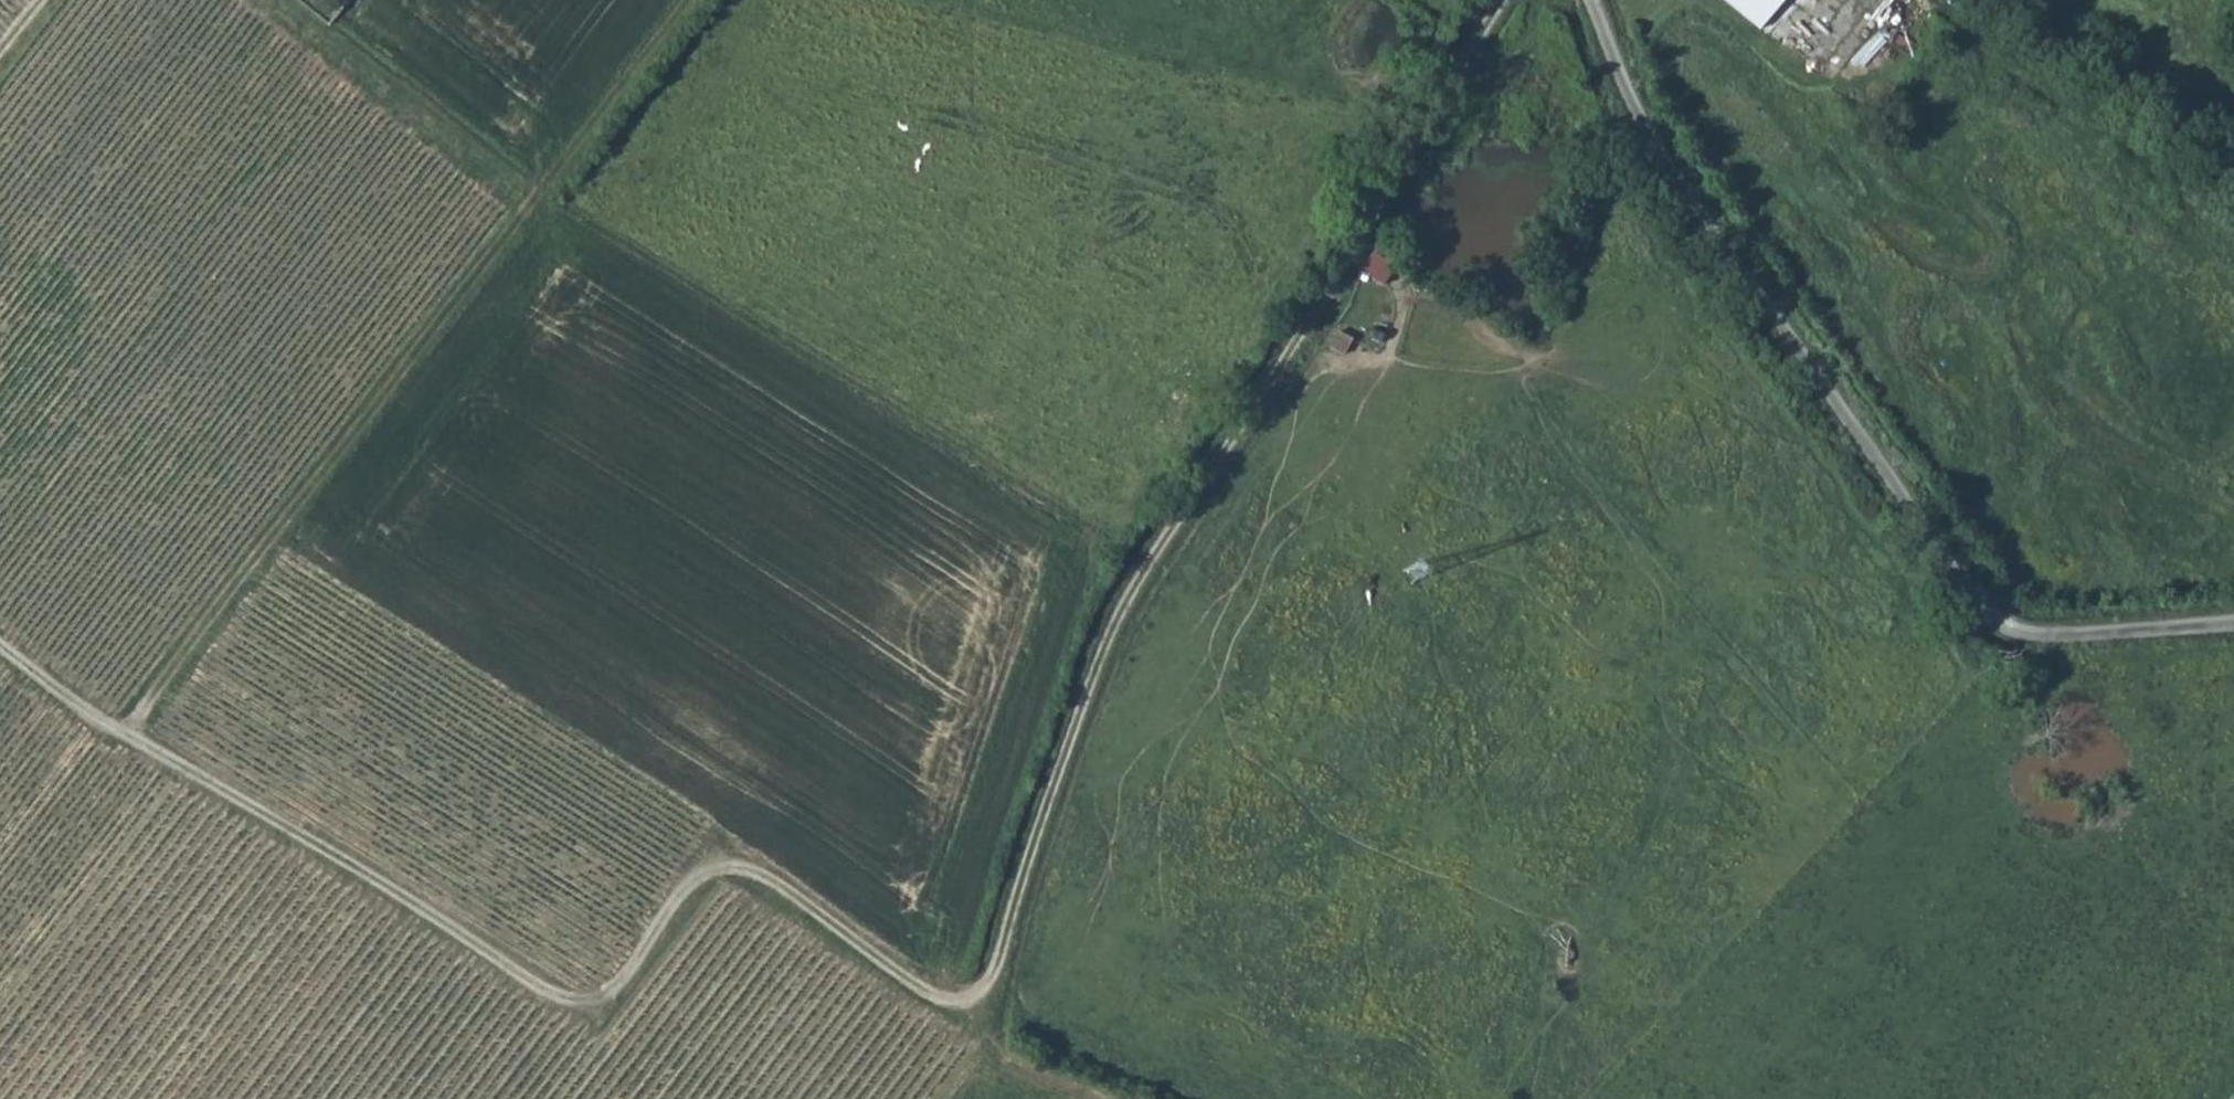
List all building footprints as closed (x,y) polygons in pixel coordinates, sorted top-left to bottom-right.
[(1783,0),(1725,0),(1759,29),(1783,0)]
